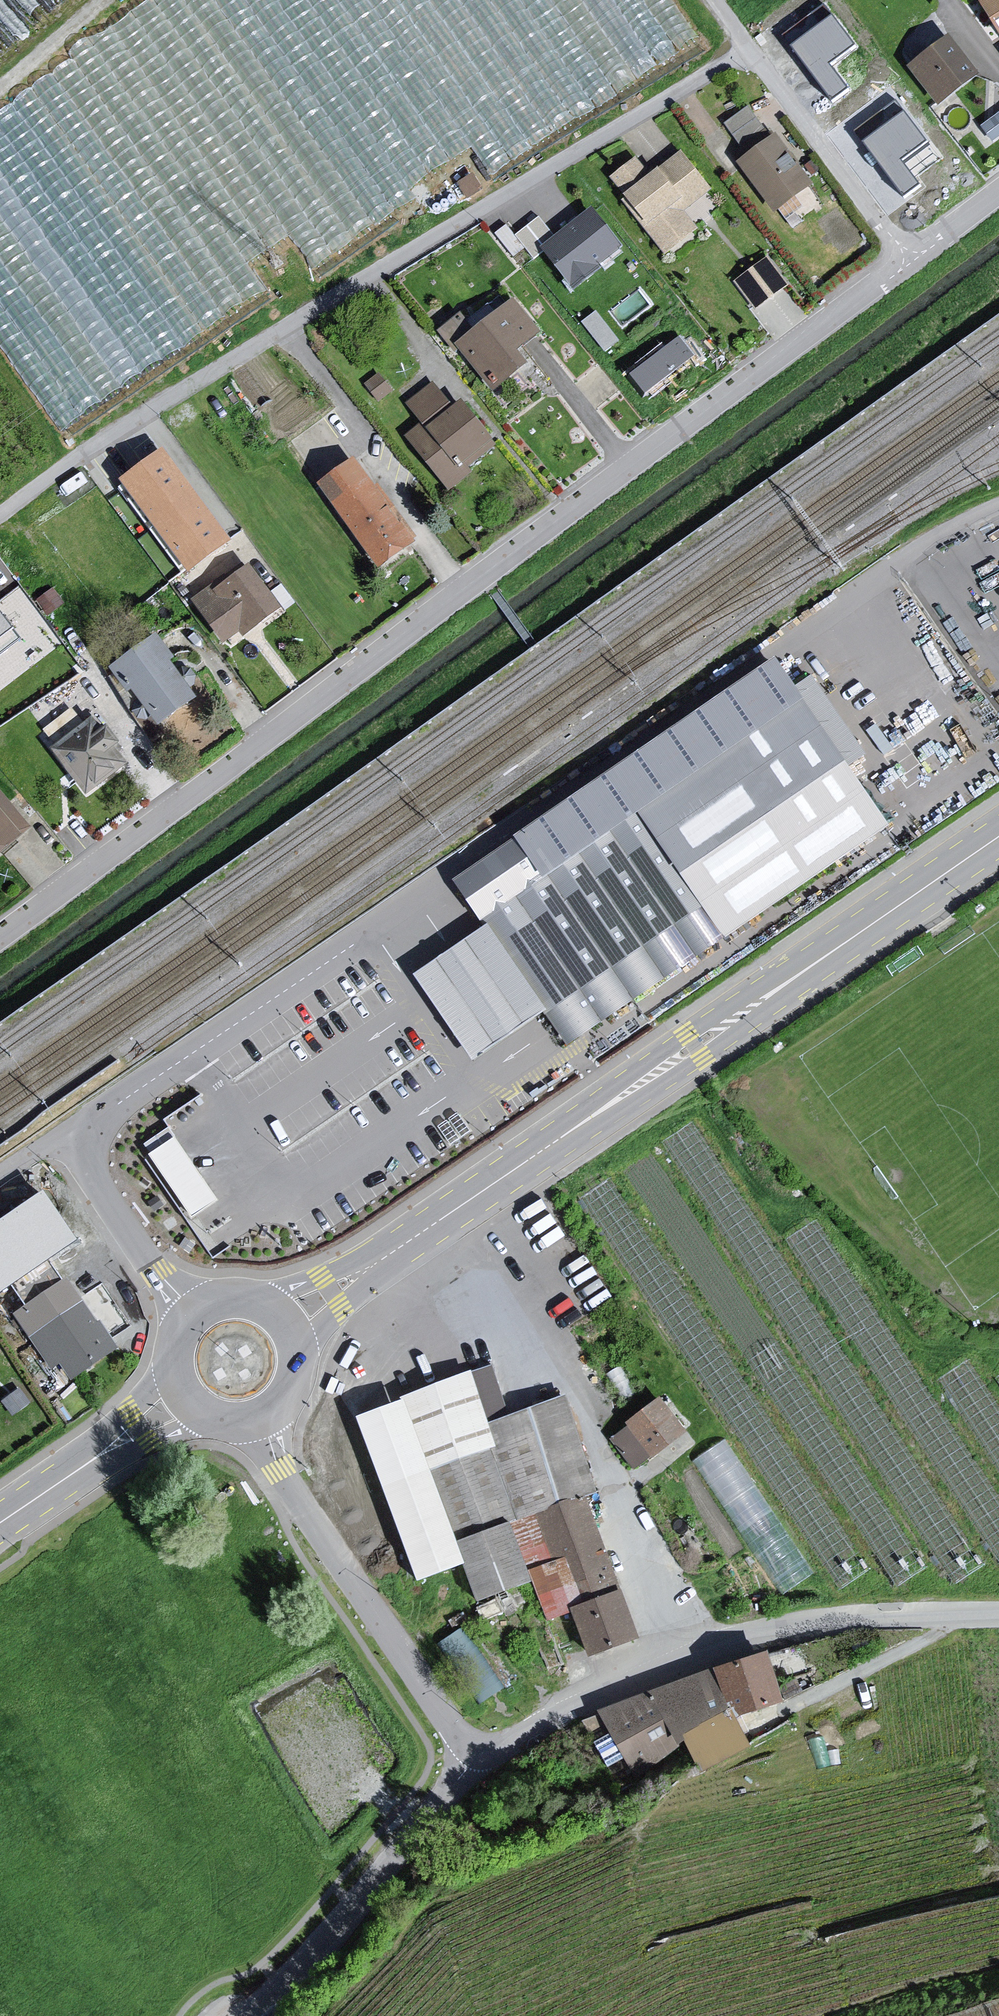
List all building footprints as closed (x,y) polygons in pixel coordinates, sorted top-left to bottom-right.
[(59,0),(0,0),(0,44),(2,47),(59,0)] [(54,61),(218,305),(260,277),(249,260),(295,229),(308,248),(346,223),(196,0),(145,0),(54,61)] [(474,62),(491,51),(497,60),(522,44),(493,0),(433,0),(474,62)] [(981,1),(998,29),(998,0),(982,0),(981,1)] [(854,45),(831,14),(789,45),(831,101),(849,89),(830,63),(854,45)] [(951,38),(912,68),(943,107),(982,77),(951,38)] [(15,99),(0,110),(0,125),(114,284),(136,268),(15,99)] [(925,141),(902,110),(860,141),(902,197),(919,185),(901,159),(925,141)] [(998,132),(998,110),(983,120),(992,136),(998,132)] [(779,135),(739,165),(776,214),(812,188),(779,135)] [(636,160),(609,180),(666,260),(699,232),(686,216),(713,194),(682,152),(652,179),(636,160)] [(57,426),(184,343),(174,328),(153,341),(159,350),(137,364),(0,155),(0,339),(57,426)] [(592,206),(540,245),(571,285),(622,246),(592,206)] [(767,259),(735,284),(755,314),(787,289),(767,259)] [(464,313),(439,336),(494,397),(532,369),(522,357),(543,336),(513,296),(473,327),(464,313)] [(605,346),(619,337),(604,314),(590,322),(605,346)] [(695,355),(680,335),(628,374),(644,394),(695,355)] [(404,439),(451,490),(498,444),(456,395),(449,402),(433,385),(405,406),(420,427),(404,439)] [(166,452),(122,482),(190,575),(230,545),(166,452)] [(354,460),(319,486),(382,570),(417,544),(354,460)] [(249,561),(195,600),(223,645),(284,609),(249,561)] [(20,638),(0,611),(0,653),(20,638)] [(160,638),(110,672),(131,695),(137,693),(161,730),(201,703),(160,638)] [(778,668),(463,882),(574,1043),(888,829),(778,668)] [(94,719),(53,748),(88,795),(128,766),(94,719)] [(27,838),(0,805),(0,861),(27,838)] [(545,1019),(484,931),(412,981),(473,1069),(545,1019)] [(175,1142),(149,1159),(189,1220),(216,1203),(175,1142)] [(0,1219),(0,1292),(11,1285),(25,1305),(62,1280),(48,1259),(78,1239),(43,1189),(0,1219)] [(25,1305),(13,1313),(51,1368),(59,1363),(71,1380),(119,1347),(100,1320),(97,1322),(66,1277),(62,1280),(25,1305)] [(402,1402),(404,1407),(459,1550),(515,1529),(586,1501),(597,1495),(566,1399),(510,1419),(492,1367),(402,1402)] [(19,1387),(1,1400),(12,1416),(30,1403),(19,1387)] [(663,1404),(615,1441),(639,1471),(687,1433),(663,1404)] [(404,1407),(360,1424),(422,1585),(466,1568),(459,1550),(404,1407)] [(725,1435),(693,1456),(741,1528),(772,1507),(725,1435)] [(551,1623),(575,1614),(622,1596),(586,1501),(515,1529),(536,1584),(551,1623)] [(536,1584),(515,1529),(459,1550),(466,1568),(480,1605),(536,1584)] [(575,1614),(592,1661),(640,1643),(622,1596),(575,1614)] [(762,1646),(711,1662),(728,1714),(779,1698),(762,1646)] [(728,1714),(711,1662),(594,1706),(633,1774),(680,1744),(676,1738),(681,1735),(699,1769),(748,1744),(728,1714)]
